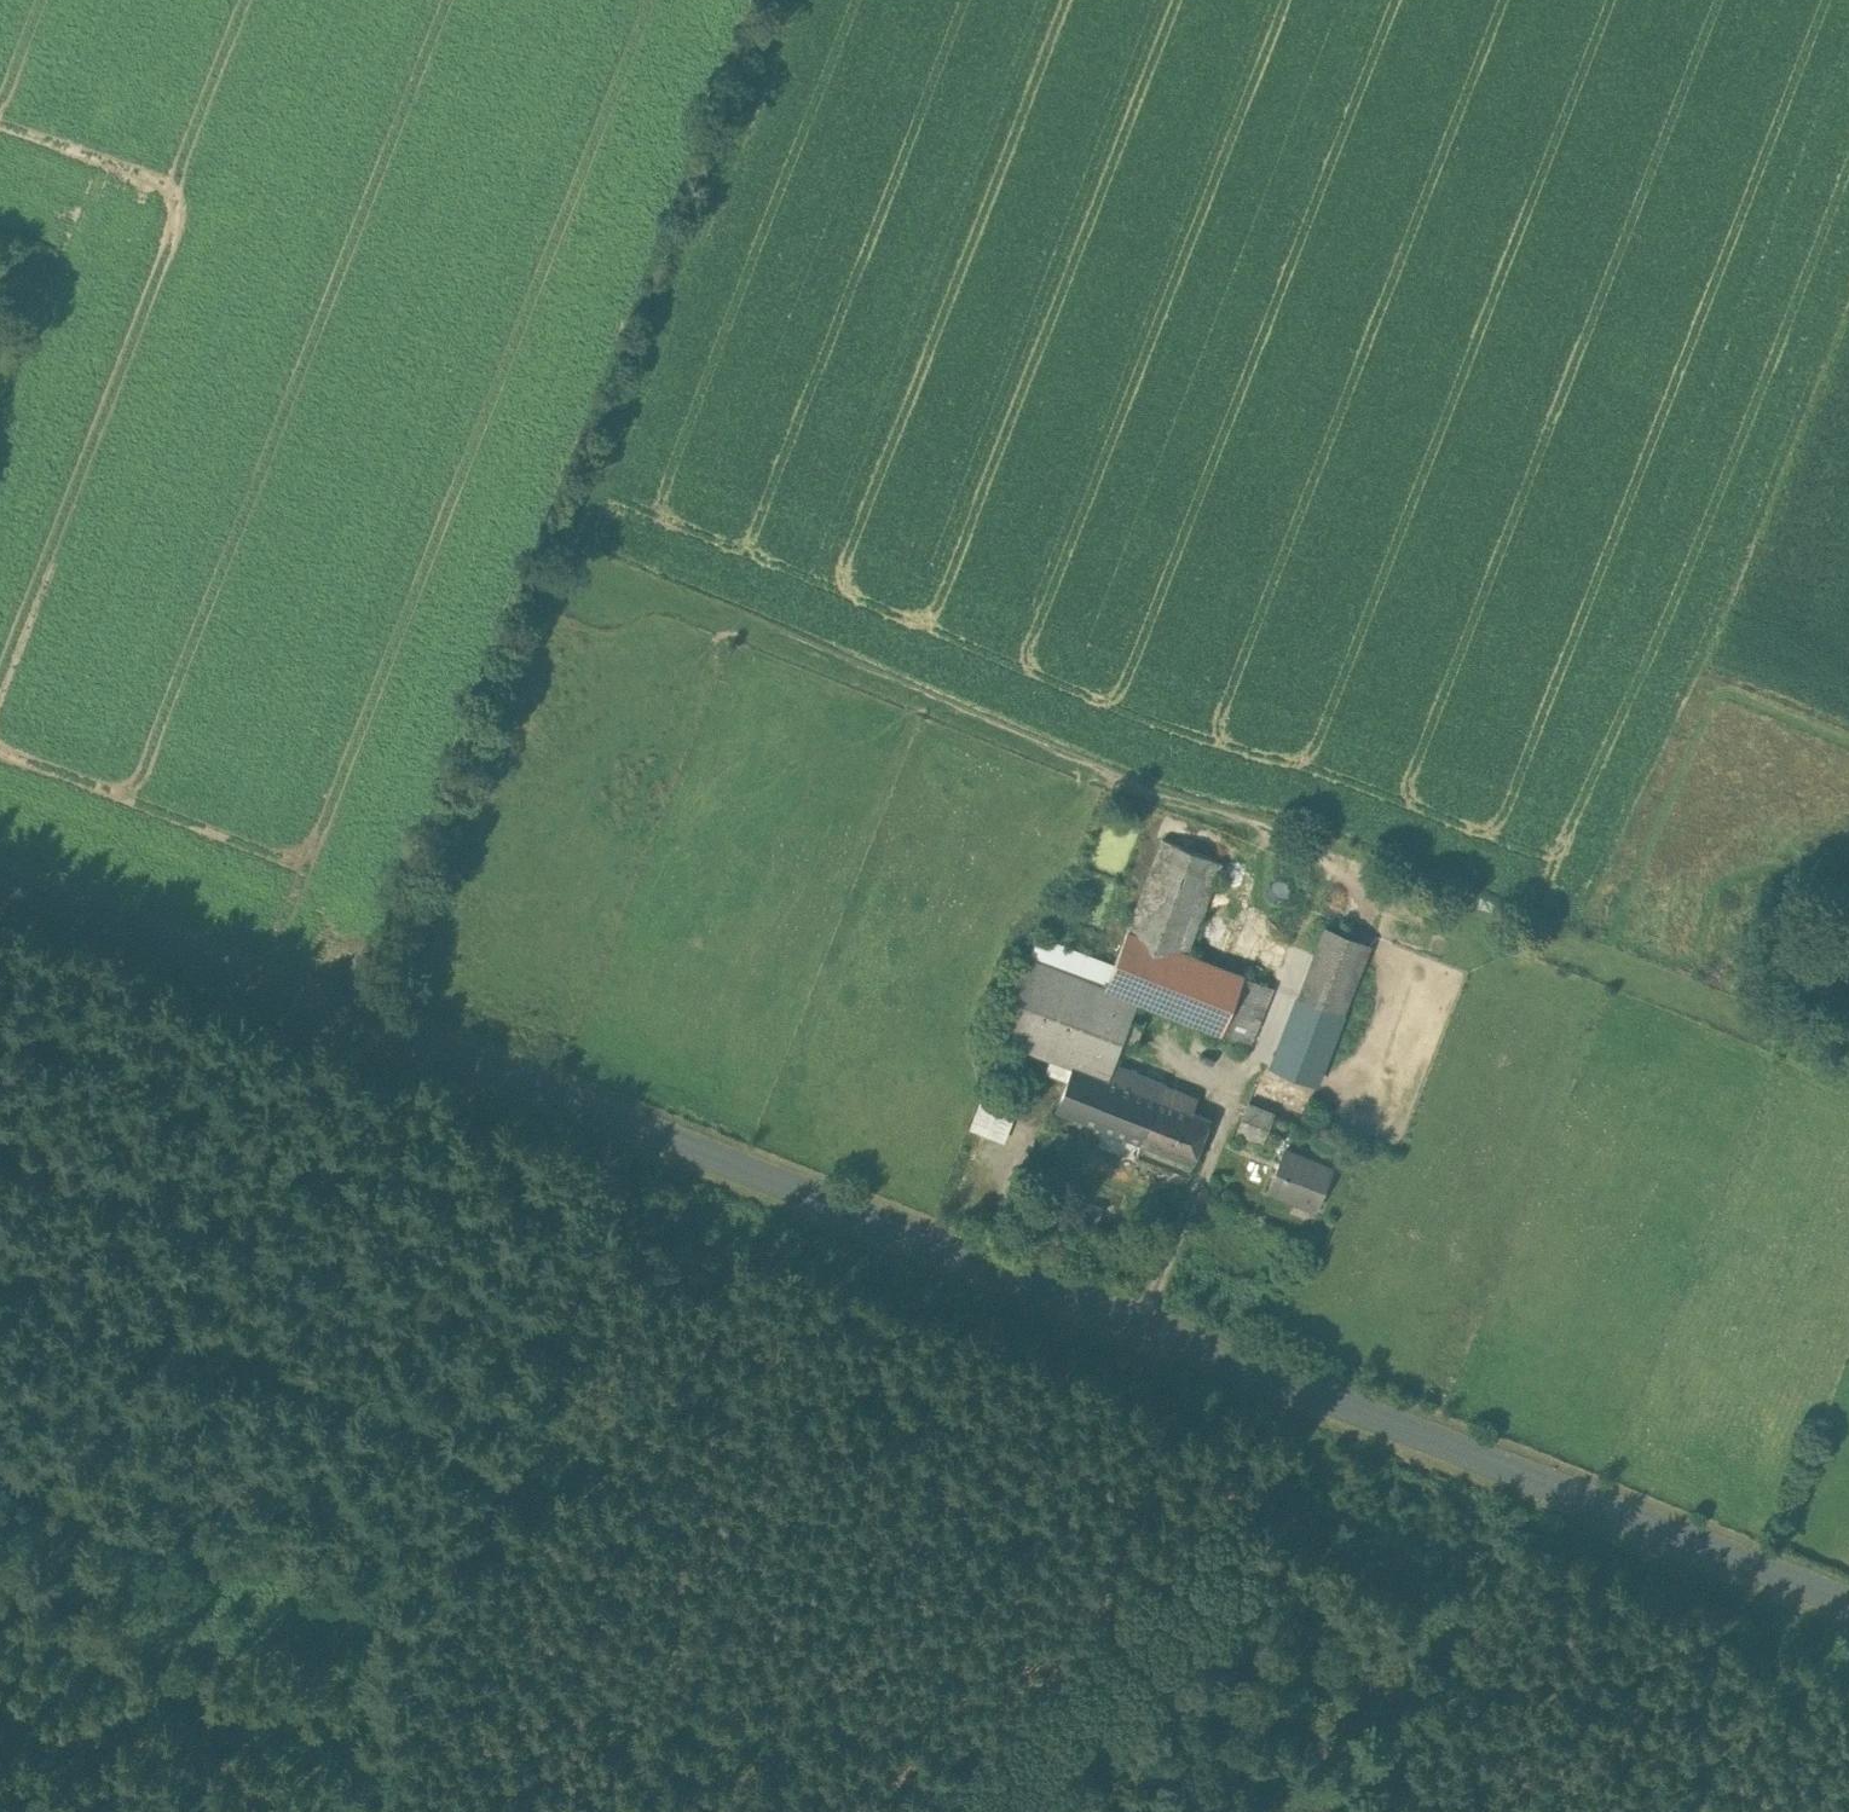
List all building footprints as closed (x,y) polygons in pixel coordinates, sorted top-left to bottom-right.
[(1222,861),(1162,838),(1126,933),(1187,955),(1202,915),(1222,861)] [(1241,930),(1202,915),(1187,955),(1226,970),(1241,930)] [(1327,929),(1275,1067),(1317,1083),(1369,945),(1327,929)] [(1187,955),(1126,933),(1114,965),(1106,986),(1105,988),(1137,1000),(1251,1043),(1272,987),(1226,970),(1187,955)] [(1114,965),(1031,934),(1023,955),(1106,986),(1114,965)] [(1106,986),(1023,955),(992,1038),(1074,1069),(1075,1067),(1108,1079),(1112,1067),(1137,1000),(1105,988),(1106,986)] [(1157,1084),(1112,1067),(1108,1079),(1075,1067),(1074,1069),(1060,1108),(1137,1136),(1157,1084)] [(1187,1095),(1157,1084),(1137,1136),(1143,1139),(1137,1155),(1190,1175),(1210,1121),(1181,1110),(1187,1095)] [(970,1127),(1006,1140),(1017,1108),(982,1095),(970,1127)] [(1275,1115),(1248,1104),(1238,1130),(1265,1140),(1275,1115)] [(1332,1168),(1284,1149),(1268,1191),(1316,1209),(1332,1168)]
